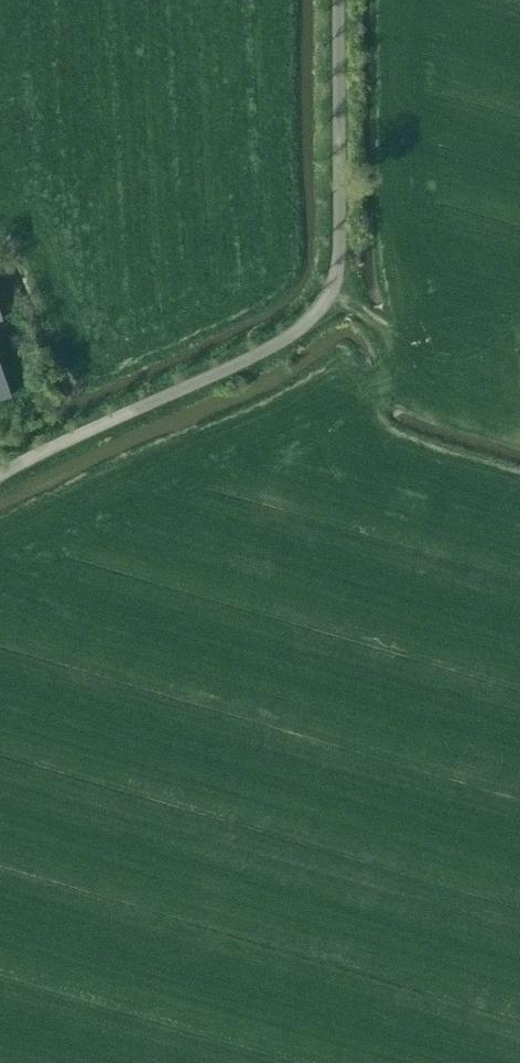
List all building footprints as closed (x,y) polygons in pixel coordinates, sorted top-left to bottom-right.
[(0,353),(0,401),(13,396),(0,353)]
